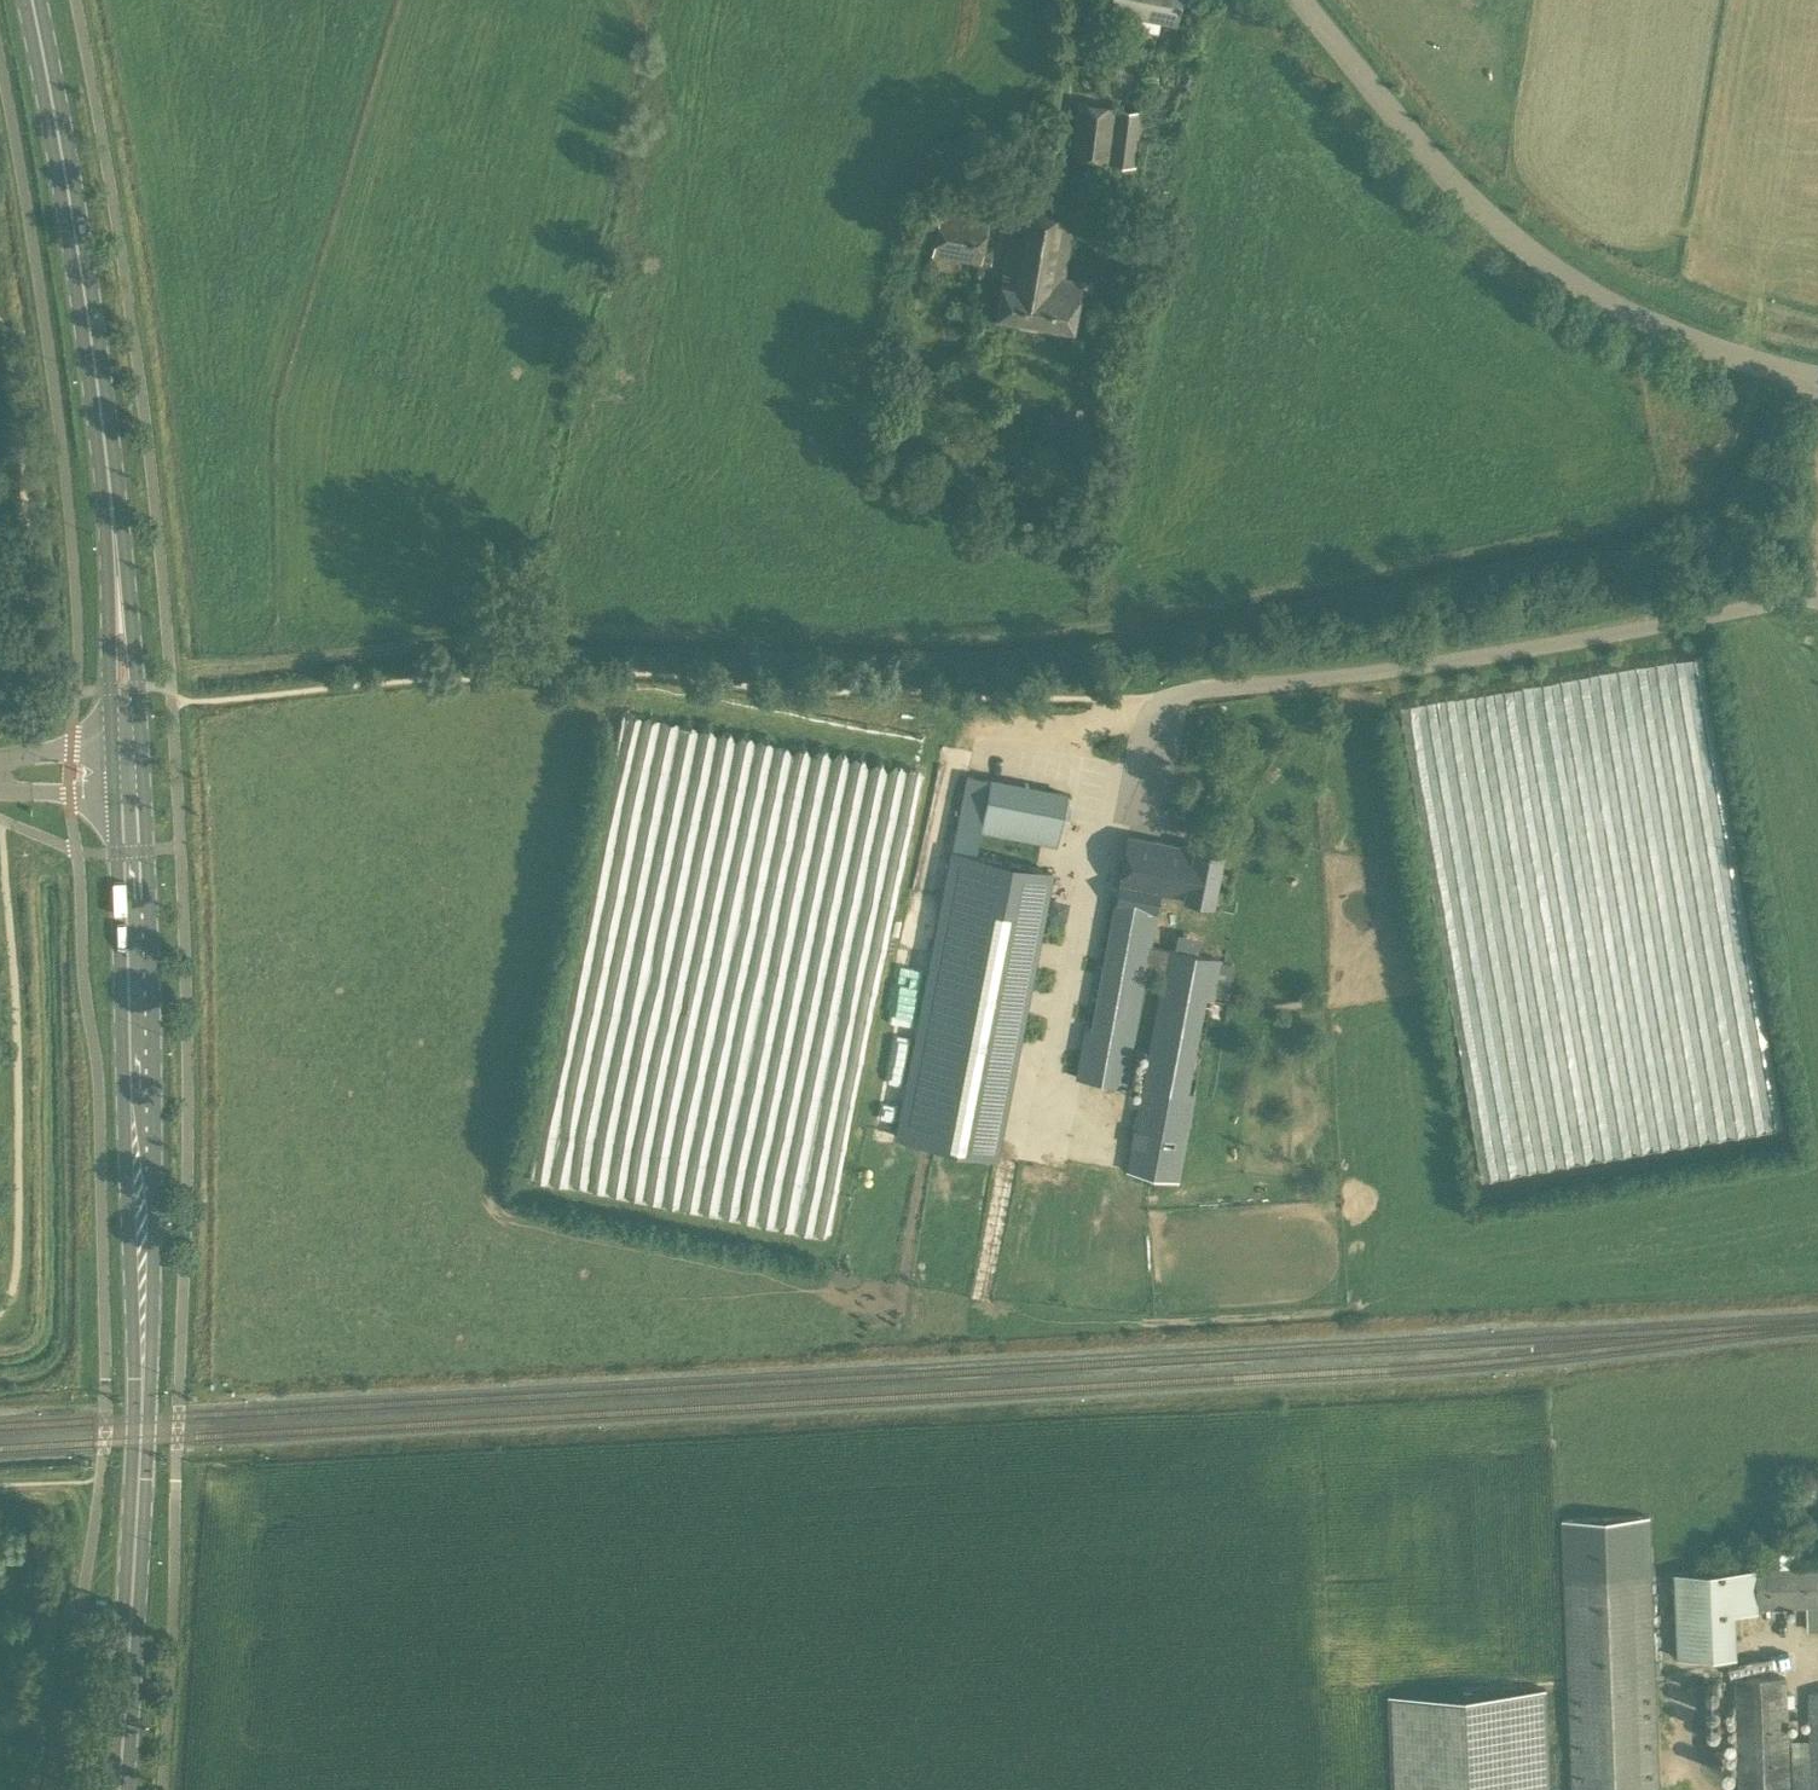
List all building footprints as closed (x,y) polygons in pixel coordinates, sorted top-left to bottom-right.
[(1173,21),(1177,0),(1111,0),(1110,9),(1136,14),(1134,26),(1158,30),(1160,18),(1173,21)] [(1134,165),(1141,109),(1077,101),(1071,156),(1134,165)] [(996,314),(1073,326),(1078,294),(1080,294),(1083,279),(1066,275),(1076,215),(1013,204),(1001,281),(996,314)] [(988,218),(939,209),(931,254),(980,263),(988,218)] [(1067,404),(1065,424),(1081,426),(1084,406),(1067,404)] [(969,774),(955,847),(976,851),(980,829),(1056,843),(1066,793),(987,778),(969,774)] [(1104,913),(1074,1076),(1125,1085),(1146,974),(1164,977),(1144,1084),(1128,1170),(1178,1179),(1183,1153),(1194,1093),(1204,1042),(1213,989),(1228,992),(1234,963),(1219,960),(1219,957),(1169,948),(1167,948),(1151,945),(1157,913),(1157,912),(1159,892),(1182,895),(1210,901),(1221,853),(1192,847),(1192,845),(1128,833),(1115,901),(1106,899),(1104,913)] [(955,847),(911,1075),(1010,1093),(1053,866),(976,851),(955,847)] [(1573,1789),(1659,1789),(1655,1683),(1655,1676),(1652,1583),(1651,1576),(1649,1514),(1563,1517),(1570,1689),(1573,1789)] [(1756,1567),(1756,1573),(1677,1575),(1677,1582),(1680,1659),(1703,1658),(1736,1657),(1735,1614),(1758,1613),(1758,1607),(1817,1605),(1817,1564),(1756,1567)] [(1808,1690),(1810,1738),(1789,1740),(1787,1675),(1734,1677),(1736,1736),(1738,1789),(1817,1789),(1817,1689),(1808,1690)] [(1390,1692),(1394,1789),(1550,1789),(1546,1687),(1390,1692)]
